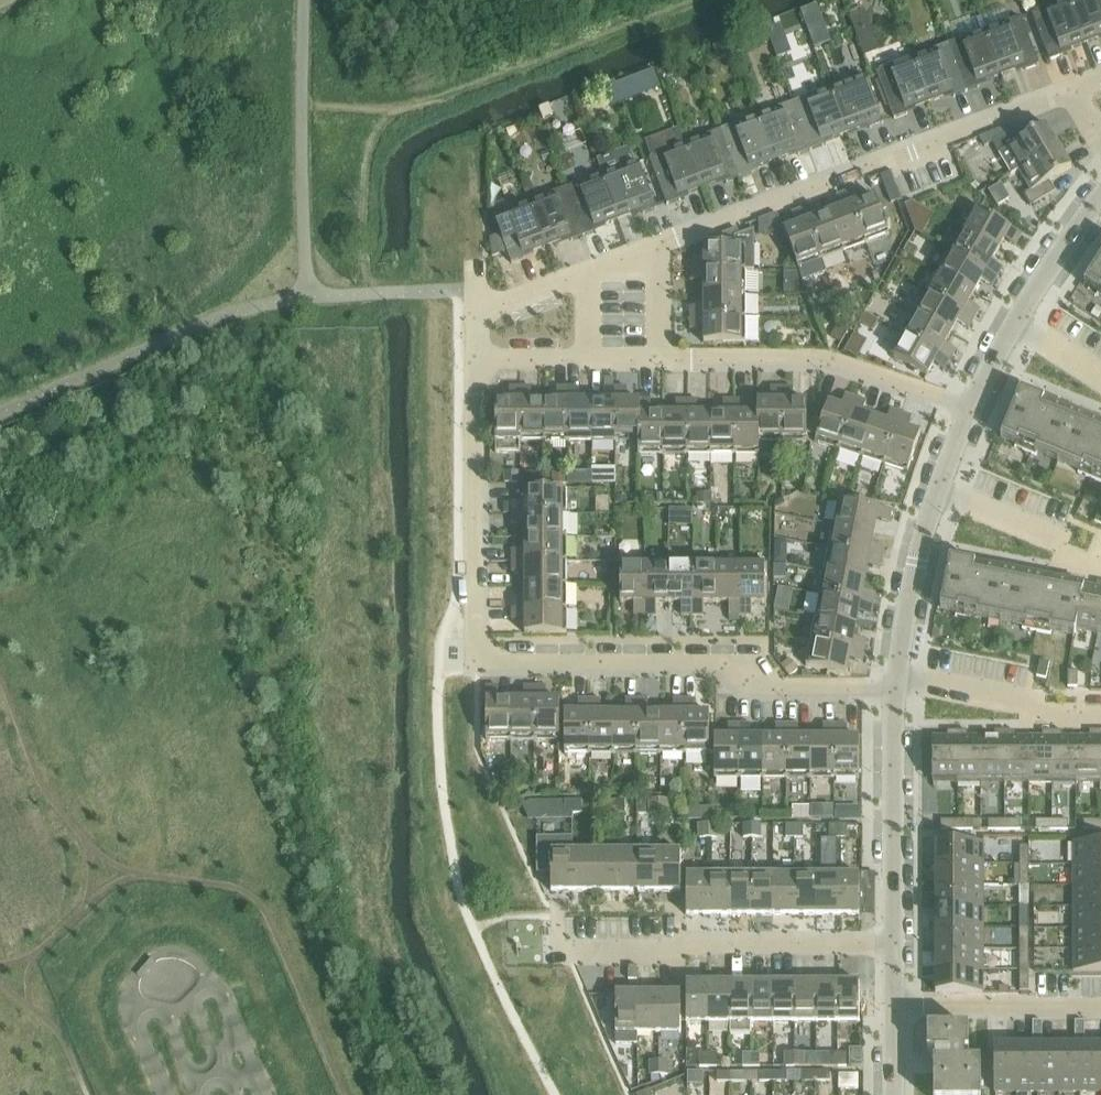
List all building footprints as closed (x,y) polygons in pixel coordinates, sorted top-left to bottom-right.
[(1069,1),(1084,43),(1100,37),(1100,0),(1072,0),(1069,1)] [(1084,43),(1069,1),(1032,15),(1050,62),(1063,57),(1061,52),(1084,43)] [(810,31),(822,26),(816,10),(804,14),(810,31)] [(869,10),(853,15),(867,54),(883,48),(869,10)] [(985,33),(1001,74),(1024,66),(1026,71),(1039,66),(1022,19),(985,33)] [(790,52),(779,26),(765,31),(776,57),(790,52)] [(949,46),(967,93),(980,88),(978,83),(1001,74),(985,33),(949,46)] [(731,52),(727,42),(715,47),(719,57),(731,52)] [(967,93),(949,46),(913,60),(929,101),(952,93),(954,98),(967,93)] [(746,48),(736,51),(739,60),(749,57),(746,48)] [(929,101),(913,60),(877,74),(894,120),(908,115),(906,110),(929,101)] [(669,66),(659,70),(661,76),(671,73),(669,66)] [(610,88),(616,104),(659,87),(653,72),(610,88)] [(830,91),(845,133),(868,124),(870,129),(884,124),(866,77),(830,91)] [(845,133),(830,91),(794,105),(811,151),(824,147),(822,142),(845,133)] [(758,118),(774,160),(797,151),(799,156),(811,151),(794,105),(758,118)] [(758,118),(722,132),(740,178),(753,174),(751,169),(774,160),(758,118)] [(516,126),(506,130),(510,140),(520,136),(516,126)] [(1007,150),(1019,170),(1058,147),(1046,126),(1024,139),(1017,128),(993,143),(1000,155),(1007,150)] [(686,145),(702,187),(725,178),(727,183),(740,178),(722,132),(686,145)] [(702,187),(686,145),(650,159),(667,206),(681,201),(679,196),(702,187)] [(1058,147),(1019,170),(1031,191),(1023,195),(1030,207),(1055,192),(1049,182),(1071,169),(1058,147)] [(603,177),(618,219),(641,210),(643,215),(657,210),(639,163),(603,177)] [(603,177),(567,190),(584,237),(597,232),(595,227),(618,219),(603,177)] [(898,188),(887,193),(891,204),(902,200),(901,198),(898,188)] [(847,193),(866,244),(890,235),(875,196),(862,201),(858,189),(847,193)] [(567,190),(531,204),(547,246),(570,237),(571,242),(584,237),(567,190)] [(829,213),(844,253),(866,244),(847,193),(837,197),(841,209),(829,213)] [(547,246),(531,204),(494,217),(512,264),(526,259),(524,254),(547,246)] [(813,206),(803,210),(822,261),(844,253),(829,213),(818,218),(813,206)] [(962,231),(998,251),(1004,240),(1016,247),(1022,236),(974,209),(962,231)] [(822,261),(803,210),(792,214),(797,226),(784,231),(791,250),(799,270),(822,261)] [(778,216),(762,222),(766,231),(782,225),(778,216)] [(998,251),(962,231),(950,251),(998,278),(1003,268),(992,262),(998,251)] [(691,260),(691,271),(745,270),(745,246),(704,246),(704,260),(691,260)] [(998,278),(950,251),(939,272),(975,293),(981,282),(992,288),(998,278)] [(1086,281),(1100,290),(1097,295),(1100,298),(1100,259),(1086,281)] [(745,270),(691,271),(691,282),(704,282),(704,295),(746,294),(745,270)] [(975,293),(939,272),(927,293),(974,320),(980,310),(969,304),(975,293)] [(927,293),(915,313),(951,334),(958,323),(969,329),(974,320),(927,293)] [(746,294),(704,295),(704,308),(691,307),(691,319),(746,318),(746,294)] [(903,334),(951,361),(956,351),(945,345),(951,334),(915,313),(903,334)] [(871,332),(878,320),(867,314),(860,326),(871,332)] [(746,318),(691,319),(691,330),(704,330),(704,343),(761,343),(761,319),(746,319),(746,318)] [(832,337),(841,342),(845,335),(836,330),(832,337)] [(951,361),(903,334),(891,356),(927,376),(934,364),(945,371),(951,361)] [(509,401),(496,401),(496,454),(520,454),(521,443),(521,388),(509,388),(509,401)] [(532,388),(521,388),(521,443),(544,443),(544,401),(532,401),(532,388)] [(557,401),(544,401),(544,443),(568,443),(568,388),(557,388),(557,401)] [(568,388),(568,443),(592,443),(592,401),(579,401),(579,388),(568,388)] [(592,443),(616,443),(616,388),(604,388),(604,401),(592,401),(592,443)] [(616,443),(639,443),(640,443),(640,401),(627,401),(627,388),(616,388),(616,443)] [(759,443),(782,443),(782,388),(771,388),(771,401),(757,401),(757,414),(758,414),(758,443),(759,443)] [(782,388),(782,443),(807,443),(807,401),(793,401),(793,388),(782,388)] [(1039,451),(1059,460),(1078,414),(1057,406),(1059,400),(1044,394),(1042,400),(1020,391),(1002,436),(1017,442),(1015,448),(1036,456),(1039,451)] [(815,443),(839,451),(856,399),(845,395),(841,407),(828,403),(815,443)] [(839,451),(861,458),(875,418),(863,415),(867,402),(856,399),(839,451)] [(651,401),(640,401),(640,443),(639,443),(638,455),(663,455),(663,414),(651,414),(651,401)] [(663,455),(687,455),(687,401),(676,401),(676,414),(663,414),(663,455)] [(687,455),(711,455),(711,414),(698,414),(698,401),(687,401),(687,455)] [(711,455),(735,456),(735,401),(723,401),(723,414),(711,414),(711,455)] [(735,401),(735,456),(759,456),(759,443),(758,443),(758,414),(757,414),(746,414),(746,401),(735,401)] [(875,418),(861,458),(884,466),(901,414),(891,410),(887,422),(875,418)] [(901,414),(884,466),(908,473),(921,434),(908,429),(912,417),(901,414)] [(1078,414),(1059,460),(1080,468),(1078,473),(1100,483),(1100,424),(1078,414)] [(573,468),(572,480),(618,483),(618,471),(573,468)] [(507,473),(508,483),(518,483),(518,472),(507,473)] [(512,514),(567,514),(567,489),(525,489),(525,503),(512,503),(512,514)] [(833,525),(874,533),(877,521),(889,523),(892,511),(838,501),(833,525)] [(525,538),(567,538),(567,514),(512,514),(512,525),(525,525),(525,538)] [(833,525),(829,549),(882,559),(885,548),(872,546),(874,533),(833,525)] [(567,538),(525,538),(525,551),(512,551),(512,562),(567,562),(567,538)] [(824,572),(865,580),(868,568),(880,570),(882,559),(829,549),(824,572)] [(1002,619),(1011,571),(989,567),(990,561),(974,559),(973,564),(950,560),(941,608),(957,611),(956,616),(978,621),(980,615),(1002,619)] [(525,586),(567,586),(567,562),(512,562),(512,573),(525,573),(525,586)] [(634,616),(645,616),(645,562),(620,562),(620,603),(634,603),(634,616)] [(645,562),(645,616),(656,616),(656,603),(669,603),(669,562),(645,562)] [(681,616),(692,616),(693,562),(669,562),(669,603),(681,603),(681,616)] [(716,562),(693,562),(692,616),(704,616),(704,603),(716,603),(716,562)] [(716,562),(716,603),(729,603),(729,616),(740,616),(740,562),(716,562)] [(740,562),(740,616),(751,616),(751,603),(765,603),(765,562),(740,562)] [(1011,571),(1002,619),(1024,624),(1022,629),(1051,635),(1052,629),(1076,634),(1077,628),(1075,627),(1083,585),(1061,581),(1062,575),(1047,572),(1046,578),(1011,571)] [(820,595),(873,606),(875,595),(863,592),(865,580),(824,572),(820,595)] [(1077,628),(1099,632),(1100,620),(1100,583),(1098,582),(1097,588),(1083,585),(1075,627),(1077,628)] [(569,604),(580,604),(580,584),(569,584),(569,604)] [(512,598),(512,609),(567,609),(567,586),(525,586),(525,598),(512,598)] [(815,619),(856,627),(859,614),(871,617),(873,606),(820,595),(815,619)] [(777,601),(775,610),(787,612),(789,604),(777,601)] [(567,609),(512,609),(512,621),(525,621),(525,634),(567,634),(567,609)] [(570,611),(570,631),(580,631),(580,611),(570,611)] [(811,643),(864,653),(866,641),(854,639),(856,627),(815,619),(811,643)] [(864,653),(811,643),(806,666),(847,674),(850,661),(862,664),(864,653)] [(1037,677),(1047,679),(1050,663),(1040,661),(1037,677)] [(1068,688),(1078,688),(1078,672),(1068,672),(1068,688)] [(511,742),(511,700),(498,700),(498,687),(486,687),(486,742),(511,742)] [(524,700),(511,700),(511,742),(535,742),(535,687),(524,687),(524,700)] [(535,687),(535,742),(560,742),(560,700),(546,700),(546,687),(535,687)] [(565,755),(589,755),(589,700),(578,700),(578,713),(565,713),(565,755)] [(589,700),(589,755),(613,755),(613,713),(601,713),(601,700),(589,700)] [(613,755),(637,755),(637,700),(626,700),(626,713),(613,713),(613,755)] [(637,755),(662,755),(662,713),(651,713),(651,700),(637,700),(637,755)] [(662,755),(685,755),(685,700),(673,700),(673,713),(662,713),(662,755)] [(685,700),(685,755),(709,755),(709,713),(696,713),(696,700),(685,700)] [(715,779),(739,779),(739,725),(728,725),(728,738),(715,738),(715,779)] [(739,779),(764,779),(764,738),(751,738),(751,725),(739,725),(739,779)] [(764,738),(764,779),(787,779),(787,725),(776,725),(776,738),(764,738)] [(787,725),(787,779),(811,779),(811,738),(798,738),(798,725),(787,725)] [(811,738),(811,779),(834,780),(834,725),(823,725),(823,738),(811,738)] [(834,725),(834,780),(859,780),(859,738),(846,738),(846,725),(834,725)] [(933,781),(958,781),(958,732),(948,732),(948,738),(933,738),(933,781)] [(958,732),(958,781),(981,781),(981,738),(967,738),(967,732),(958,732)] [(981,738),(981,781),(1005,781),(1005,732),(995,732),(995,738),(981,738)] [(1005,781),(1029,781),(1029,738),(1015,738),(1015,732),(1005,732),(1005,781)] [(1029,738),(1029,781),(1053,781),(1053,732),(1043,732),(1043,738),(1029,738)] [(1063,732),(1053,732),(1053,781),(1076,781),(1076,738),(1063,738),(1063,732)] [(1076,738),(1076,781),(1100,781),(1100,732),(1090,732),(1090,738),(1076,738)] [(573,814),(573,801),(564,801),(564,814),(573,814)] [(573,801),(573,814),(582,814),(582,801),(573,801)] [(616,814),(616,801),(607,801),(607,814),(616,814)] [(616,801),(616,814),(625,814),(625,801),(616,801)] [(659,814),(659,801),(651,801),(651,814),(659,814)] [(659,801),(659,814),(668,814),(668,801),(659,801)] [(941,830),(958,830),(958,820),(941,820),(941,830)] [(958,820),(958,830),(974,830),(974,820),(958,820)] [(989,830),(1005,830),(1005,820),(989,820),(989,830)] [(1005,820),(1005,830),(1021,830),(1021,820),(1005,820)] [(1037,830),(1053,830),(1053,820),(1037,820),(1037,830)] [(1053,820),(1053,830),(1069,830),(1069,820),(1053,820)] [(1084,830),(1100,830),(1100,820),(1084,820),(1084,830)] [(709,839),(709,825),(700,825),(700,839),(709,839)] [(709,825),(709,839),(717,839),(717,825),(709,825)] [(752,839),(752,825),(743,825),(743,839),(752,839)] [(752,825),(752,839),(761,839),(760,825),(752,825)] [(795,839),(795,825),(786,825),(786,839),(795,839)] [(795,825),(795,839),(804,839),(804,825),(795,825)] [(838,839),(838,825),(830,825),(830,839),(838,839)] [(838,825),(838,839),(847,839),(847,825),(838,825)] [(573,851),(573,840),(540,840),(540,875),(551,875),(551,892),(573,892),(573,851)] [(937,865),(984,865),(984,842),(936,842),(936,844),(937,844),(937,865)] [(1074,842),(1074,865),(1100,865),(1100,842),(1074,842)] [(595,892),(595,851),(573,851),(573,892),(595,892)] [(616,892),(616,851),(595,851),(595,892),(616,892)] [(616,851),(616,892),(637,892),(637,851),(616,851)] [(660,892),(659,851),(637,851),(637,892),(660,892)] [(659,851),(660,892),(681,892),(681,851),(659,851)] [(1020,865),(1029,865),(1029,851),(1020,851),(1020,865)] [(937,886),(984,886),(984,865),(937,865),(937,886)] [(1020,886),(1029,886),(1029,865),(1020,865),(1020,886)] [(1074,865),(1074,886),(1100,886),(1100,865),(1074,865)] [(863,872),(863,914),(877,914),(877,872),(863,872)] [(686,916),(709,916),(709,875),(686,875),(686,916)] [(709,916),(730,916),(730,875),(709,875),(709,916)] [(730,875),(730,916),(752,916),(752,875),(730,875)] [(773,875),(752,875),(752,916),(773,916),(773,875)] [(773,875),(773,916),(795,916),(795,875),(773,875)] [(816,875),(795,875),(795,916),(816,916),(816,875)] [(838,875),(816,875),(816,916),(838,916),(838,875)] [(838,875),(838,916),(860,916),(860,875),(838,875)] [(937,907),(984,907),(984,886),(937,886),(937,907)] [(1020,886),(1020,907),(1029,907),(1029,886),(1020,886)] [(1074,886),(1074,907),(1100,907),(1100,886),(1074,886)] [(937,907),(937,928),(984,928),(984,907),(937,907)] [(1029,907),(1020,907),(1020,928),(1029,928),(1029,907)] [(1074,907),(1074,928),(1100,928),(1100,907),(1074,907)] [(937,949),(984,949),(984,928),(937,928),(937,949)] [(1020,949),(1029,949),(1029,928),(1020,928),(1020,949)] [(1074,928),(1074,949),(1100,949),(1100,928),(1074,928)] [(984,949),(937,949),(937,969),(984,969),(984,949)] [(1020,969),(1029,970),(1029,949),(1020,949),(1020,969)] [(1074,949),(1074,972),(1100,972),(1100,949),(1074,949)] [(629,980),(637,980),(637,967),(629,967),(629,980)] [(984,969),(937,969),(937,991),(936,991),(936,993),(984,993),(984,969)] [(1029,970),(1020,969),(1020,992),(1029,992),(1029,970)] [(708,1023),(708,982),(686,982),(686,1023),(708,1023)] [(708,982),(708,1023),(730,1023),(730,982),(708,982)] [(752,982),(730,982),(730,1023),(752,1023),(752,982)] [(774,982),(752,982),(752,1023),(774,1023),(774,982)] [(774,982),(774,1023),(795,1023),(795,982),(774,982)] [(816,1023),(816,982),(795,982),(795,1023),(816,1023)] [(816,982),(816,1023),(838,1023),(838,982),(816,982)] [(838,982),(838,1023),(860,1023),(860,982),(838,982)] [(616,1033),(638,1033),(638,993),(616,992),(616,1033)] [(638,993),(638,1033),(659,1033),(659,993),(638,993)] [(659,993),(659,1033),(681,1034),(681,993),(659,993)] [(1033,1034),(1042,1034),(1043,1022),(1033,1022),(1033,1034)] [(1075,1034),(1085,1034),(1085,1022),(1075,1022),(1075,1034)] [(934,1094),(981,1094),(981,1062),(965,1062),(965,1053),(969,1053),(969,1028),(928,1028),(928,1053),(936,1053),(936,1062),(934,1062),(934,1094)] [(1042,1034),(1033,1034),(1033,1046),(1038,1046),(1038,1093),(1059,1093),(1059,1046),(1042,1046),(1042,1034)] [(1075,1046),(1080,1046),(1080,1093),(1100,1093),(1100,1046),(1085,1046),(1085,1034),(1075,1034),(1075,1046)] [(1017,1093),(1017,1046),(996,1046),(996,1045),(994,1045),(994,1093),(1017,1093)] [(1038,1046),(1033,1046),(1017,1046),(1017,1093),(1038,1093),(1038,1046)] [(1059,1046),(1059,1093),(1080,1093),(1080,1046),(1075,1046),(1059,1046)] [(708,1067),(708,1053),(700,1054),(700,1067),(708,1067)] [(708,1053),(708,1067),(717,1067),(717,1053),(708,1053)] [(752,1067),(752,1053),(743,1053),(743,1067),(752,1067)] [(752,1053),(752,1067),(760,1067),(760,1053),(752,1053)] [(795,1067),(795,1053),(786,1053),(786,1067),(795,1067)] [(795,1053),(795,1067),(803,1067),(803,1053),(795,1053)] [(829,1067),(838,1067),(838,1053),(829,1053),(829,1067)] [(838,1053),(838,1067),(846,1067),(847,1053),(838,1053)] [(659,1075),(659,1061),(651,1061),(651,1075),(659,1075)] [(659,1061),(659,1075),(668,1075),(668,1061),(659,1061)] [(804,1082),(816,1082),(816,1072),(804,1073),(804,1082)] [(816,1072),(816,1082),(831,1082),(831,1072),(816,1072)] [(689,1073),(689,1084),(703,1084),(703,1073),(689,1073)] [(731,1082),(731,1073),(718,1073),(718,1082),(731,1082)] [(731,1073),(731,1082),(746,1082),(746,1073),(731,1073)] [(761,1082),(774,1082),(774,1073),(761,1073),(761,1082)] [(774,1073),(774,1082),(789,1082),(789,1073),(774,1073)]
